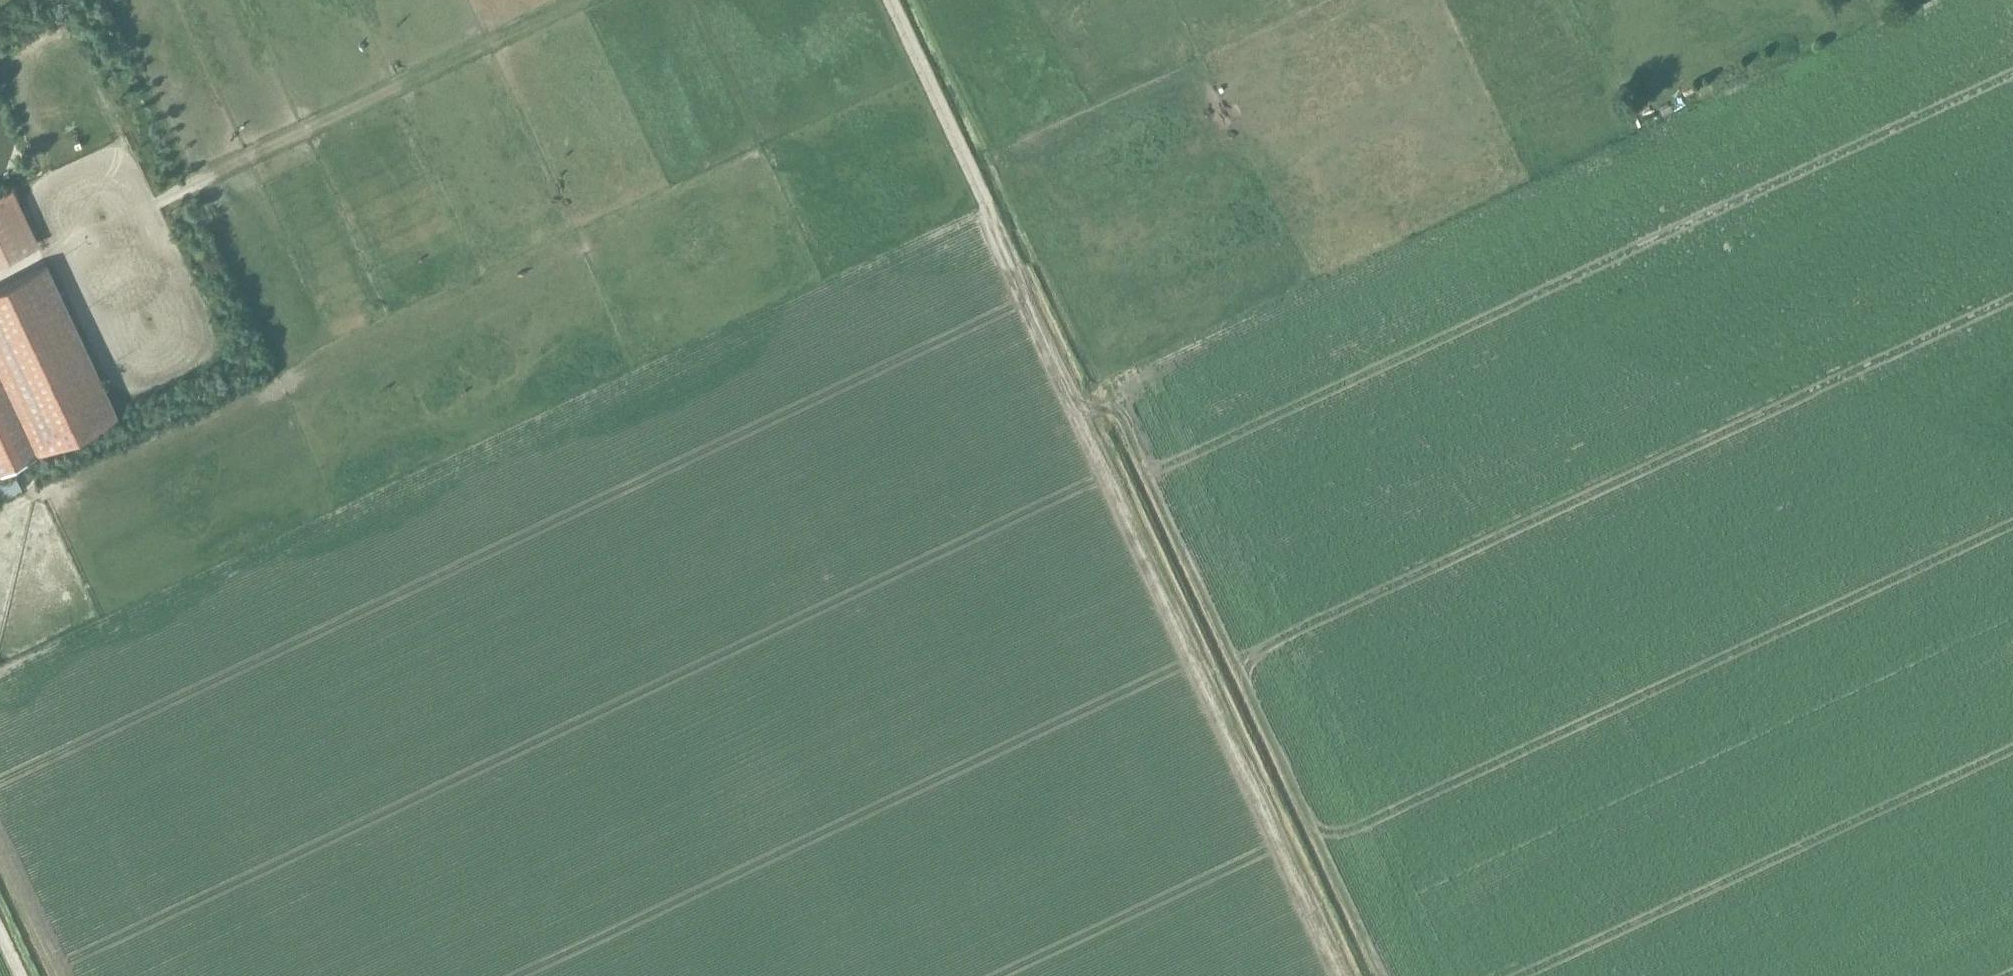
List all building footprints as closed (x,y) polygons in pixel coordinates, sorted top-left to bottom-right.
[(0,287),(0,373),(38,453),(117,415),(46,265),(0,287)] [(38,453),(0,373),(0,471),(38,453)]
